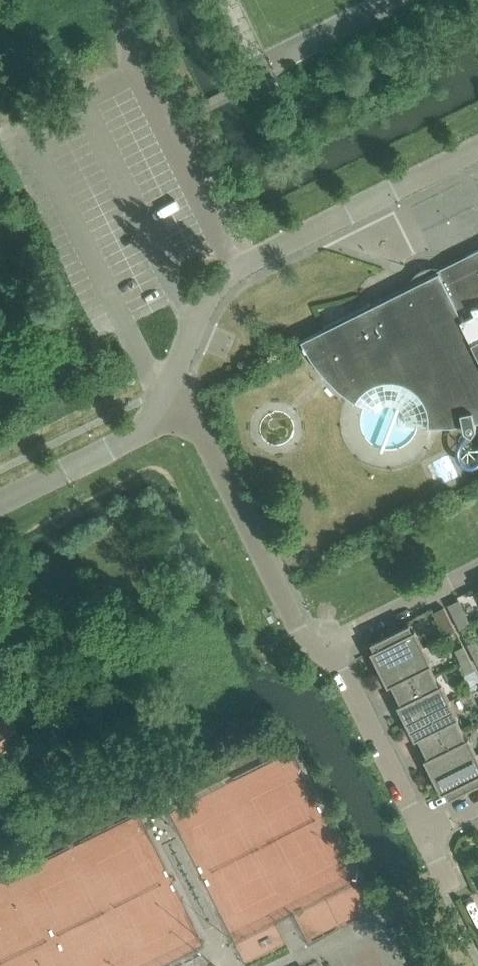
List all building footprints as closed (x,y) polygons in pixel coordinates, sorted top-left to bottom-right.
[(266,82),(250,90),(251,91),(254,98),(270,89),(266,82)] [(372,306),(371,303),(324,326),(326,329),(302,341),(312,359),(324,375),(338,389),(354,401),(364,407),(375,414),(380,408),(387,405),(392,405),(399,409),(404,413),(405,419),(405,424),(418,425),(429,426),(449,426),(463,424),(464,430),(471,435),(477,429),(477,253),(372,306)] [(470,623),(459,600),(459,599),(448,605),(460,628),(470,623)] [(456,631),(444,607),(433,612),(445,636),(456,631)] [(379,669),(425,646),(417,631),(414,633),(409,624),(371,643),(374,649),(370,651),(379,669)] [(476,640),(468,644),(473,655),(477,653),(477,645),(476,640)] [(435,675),(429,663),(432,661),(425,646),(379,669),(388,686),(392,685),(396,694),(435,675)] [(469,657),(463,646),(455,650),(461,661),(469,657)] [(475,669),(469,657),(461,661),(467,673),(475,669)] [(451,699),(444,684),(440,686),(435,675),(396,694),(401,703),(397,704),(406,722),(451,699)] [(461,728),(455,716),(459,714),(451,699),(406,722),(415,740),(418,738),(423,747),(461,728)] [(23,738),(8,714),(0,719),(0,752),(23,738)] [(471,738),(467,740),(461,728),(423,747),(427,756),(424,758),(433,776),(477,753),(471,738)] [(433,776),(442,795),(446,793),(448,798),(477,783),(477,753),(433,776)]
